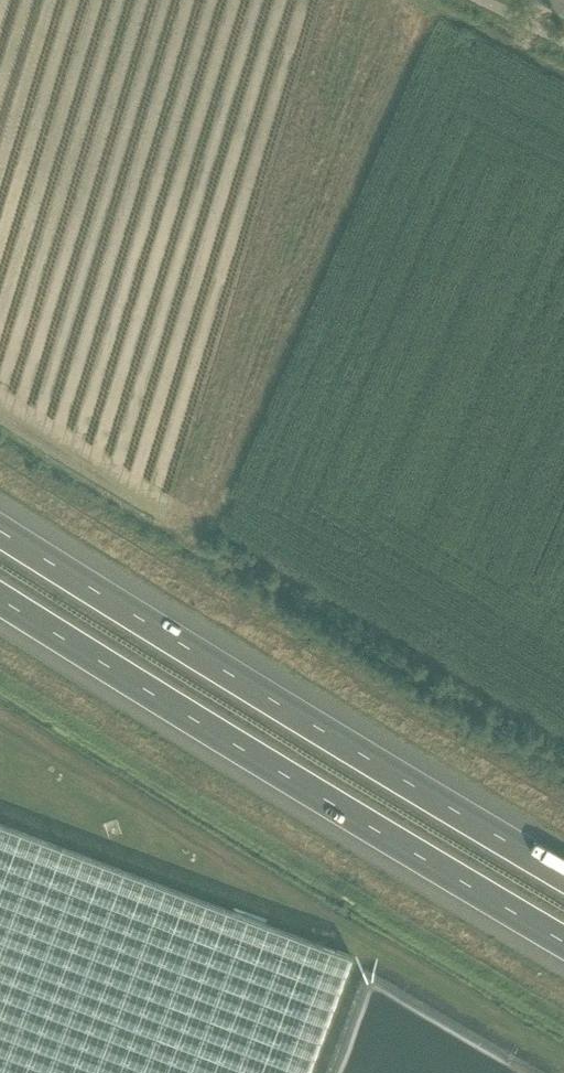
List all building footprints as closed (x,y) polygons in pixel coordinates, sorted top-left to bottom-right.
[(351,958),(0,825),(0,1072),(308,1072),(351,958)]
